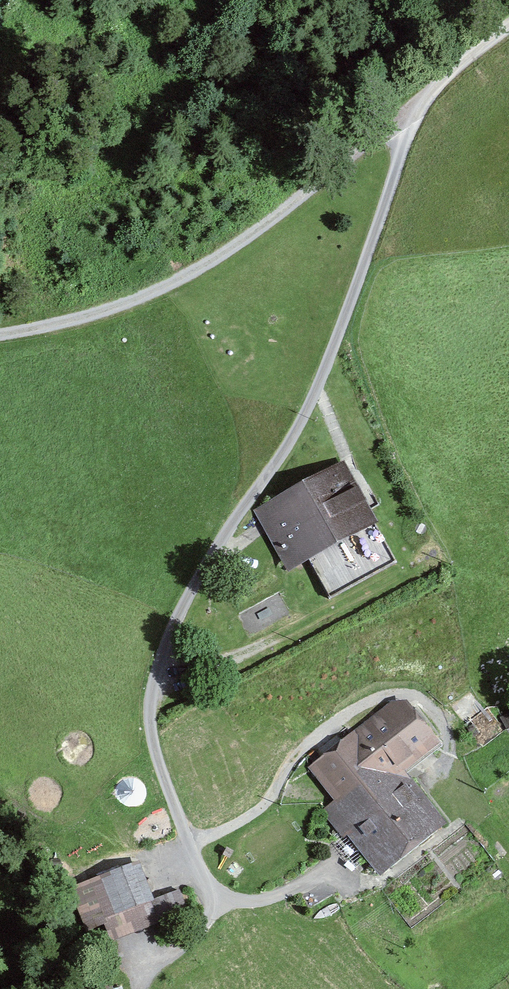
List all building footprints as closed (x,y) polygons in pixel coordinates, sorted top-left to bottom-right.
[(291,560),(315,605),(392,564),(343,472),(267,512),(274,524),(257,533),(276,568),(291,560)] [(336,793),(320,805),(335,826),(351,814),(353,817),(395,786),(385,773),(425,743),(406,717),(393,727),(379,709),(341,738),(333,727),(312,743),(320,753),(311,759),(336,793)] [(482,727),(488,738),(508,727),(508,713),(482,727)] [(351,814),(335,826),(337,829),(342,825),(378,874),(388,867),(385,862),(428,830),(395,786),(353,817),(351,814)] [(113,953),(160,935),(132,862),(72,885),(88,926),(101,921),(113,953)] [(149,897),(159,924),(186,914),(176,887),(149,897)]
